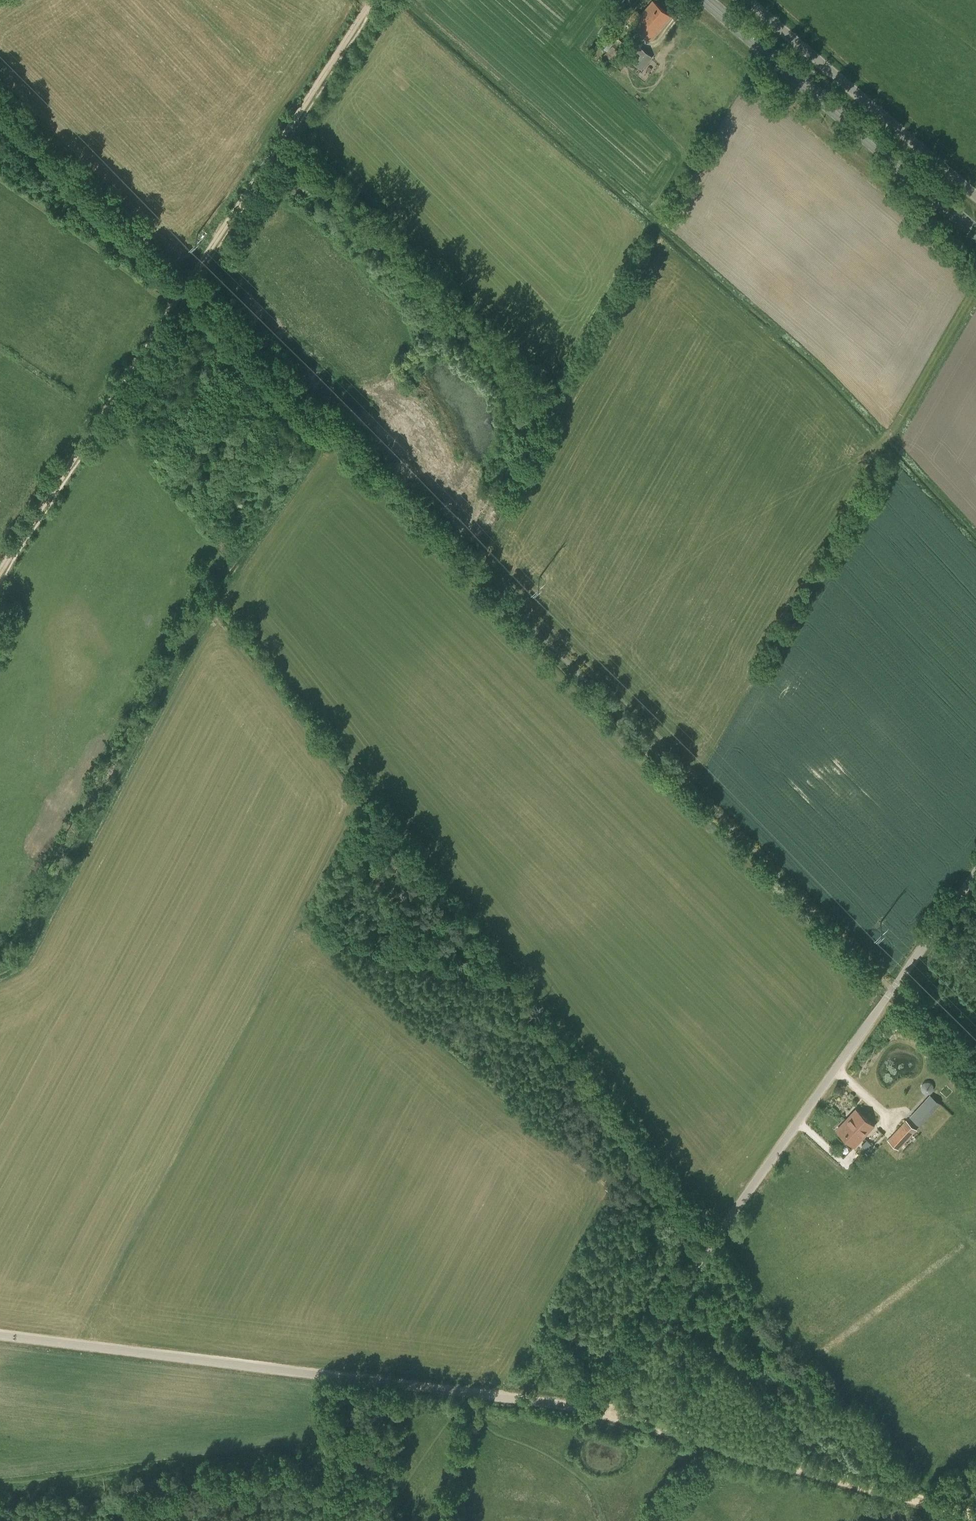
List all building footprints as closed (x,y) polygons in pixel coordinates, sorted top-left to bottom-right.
[(651,40),(671,16),(653,0),(652,0),(640,14),(636,10),(627,20),(651,40)] [(604,54),(620,68),(628,58),(612,44),(604,54)] [(629,59),(642,70),(653,57),(640,46),(629,59)] [(930,1094),(909,1116),(920,1126),(940,1103),(930,1094)] [(836,1130),(854,1147),(874,1125),(856,1108),(836,1130)] [(906,1119),(887,1139),(899,1150),(917,1130),(906,1119)]
